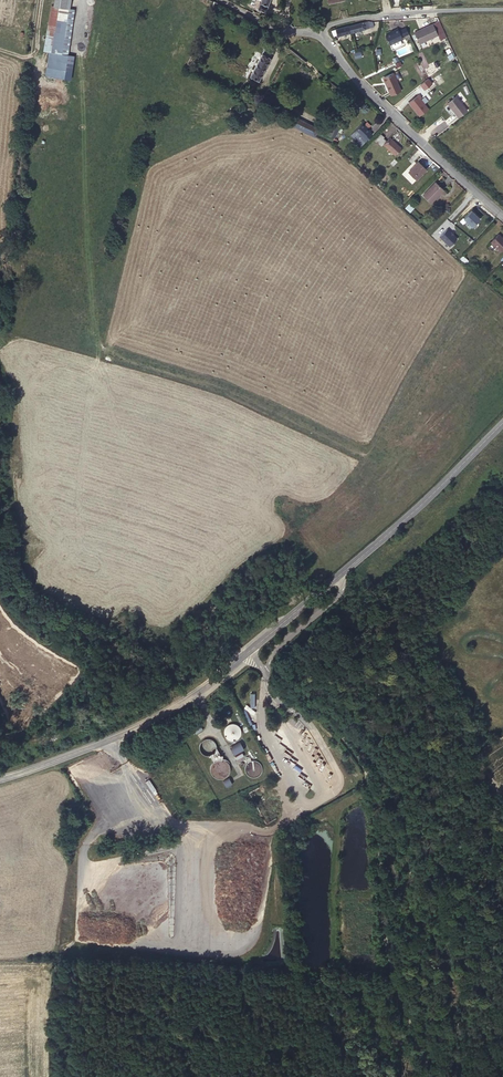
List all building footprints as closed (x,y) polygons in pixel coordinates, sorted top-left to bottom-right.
[(54,5),(52,5),(45,50),(51,51),(49,67),(73,71),(76,55),(69,54),(76,9),(71,8),(73,0),(54,0),(54,5)] [(210,11),(212,6),(202,0),(200,5),(210,11)] [(260,3),(260,2),(257,9),(266,12),(268,6),(268,5),(270,0),(261,0),(260,3)] [(367,21),(336,29),(337,36),(369,28),(367,21)] [(439,21),(421,29),(422,30),(414,34),(419,44),(438,35),(440,40),(446,37),(439,21)] [(400,39),(402,38),(402,37),(399,31),(397,27),(397,28),(394,30),(394,31),(386,35),(388,39),(387,40),(388,40),(390,44),(391,44),(393,47),(394,48),(401,45),(402,43),(400,39)] [(409,34),(406,28),(399,31),(402,37),(409,34)] [(265,50),(249,80),(258,85),(274,54),(265,50)] [(392,72),(383,76),(386,83),(385,83),(390,95),(400,90),(392,72)] [(428,79),(420,85),(424,90),(432,84),(428,79)] [(420,116),(429,109),(421,99),(422,98),(419,94),(409,102),(420,116)] [(456,96),(447,103),(459,117),(467,110),(456,96)] [(348,113),(354,105),(347,100),(342,109),(348,113)] [(282,124),(312,140),(315,133),(285,117),(282,124)] [(356,130),(366,141),(372,135),(368,132),(370,130),(367,128),(364,124),(362,123),(355,130),(356,130)] [(331,140),(337,130),(331,126),(325,136),(331,140)] [(366,141),(356,130),(351,134),(356,139),(359,142),(362,145),(366,141)] [(390,140),(384,146),(394,156),(400,149),(390,140)] [(418,165),(410,174),(417,182),(426,173),(418,165)] [(436,183),(424,196),(433,205),(440,197),(439,195),(443,190),(436,183)] [(410,212),(415,207),(409,202),(405,208),(410,212)] [(470,208),(462,216),(470,225),(478,217),(470,208)] [(449,230),(445,226),(438,233),(447,243),(455,236),(451,232),(449,230)] [(487,241),(497,250),(502,244),(502,240),(495,233),(487,241)] [(230,724),(228,725),(226,726),(225,728),(225,730),(224,732),(225,734),(225,736),(226,737),(228,739),(230,740),(231,740),(233,740),(235,740),(237,739),(239,737),(240,736),(240,734),(241,732),(240,730),(240,728),(239,727),(237,725),(236,724),(234,724),(232,724),(230,724)] [(241,742),(234,746),(236,750),(233,752),(235,755),(245,750),(241,742)] [(222,759),(216,749),(215,751),(215,752),(214,753),(213,754),(211,755),(209,756),(213,761),(215,760),(218,759),(220,759),(222,759)] [(230,778),(224,782),(228,788),(233,784),(230,778)] [(145,781),(152,792),(156,789),(149,779),(145,781)]
